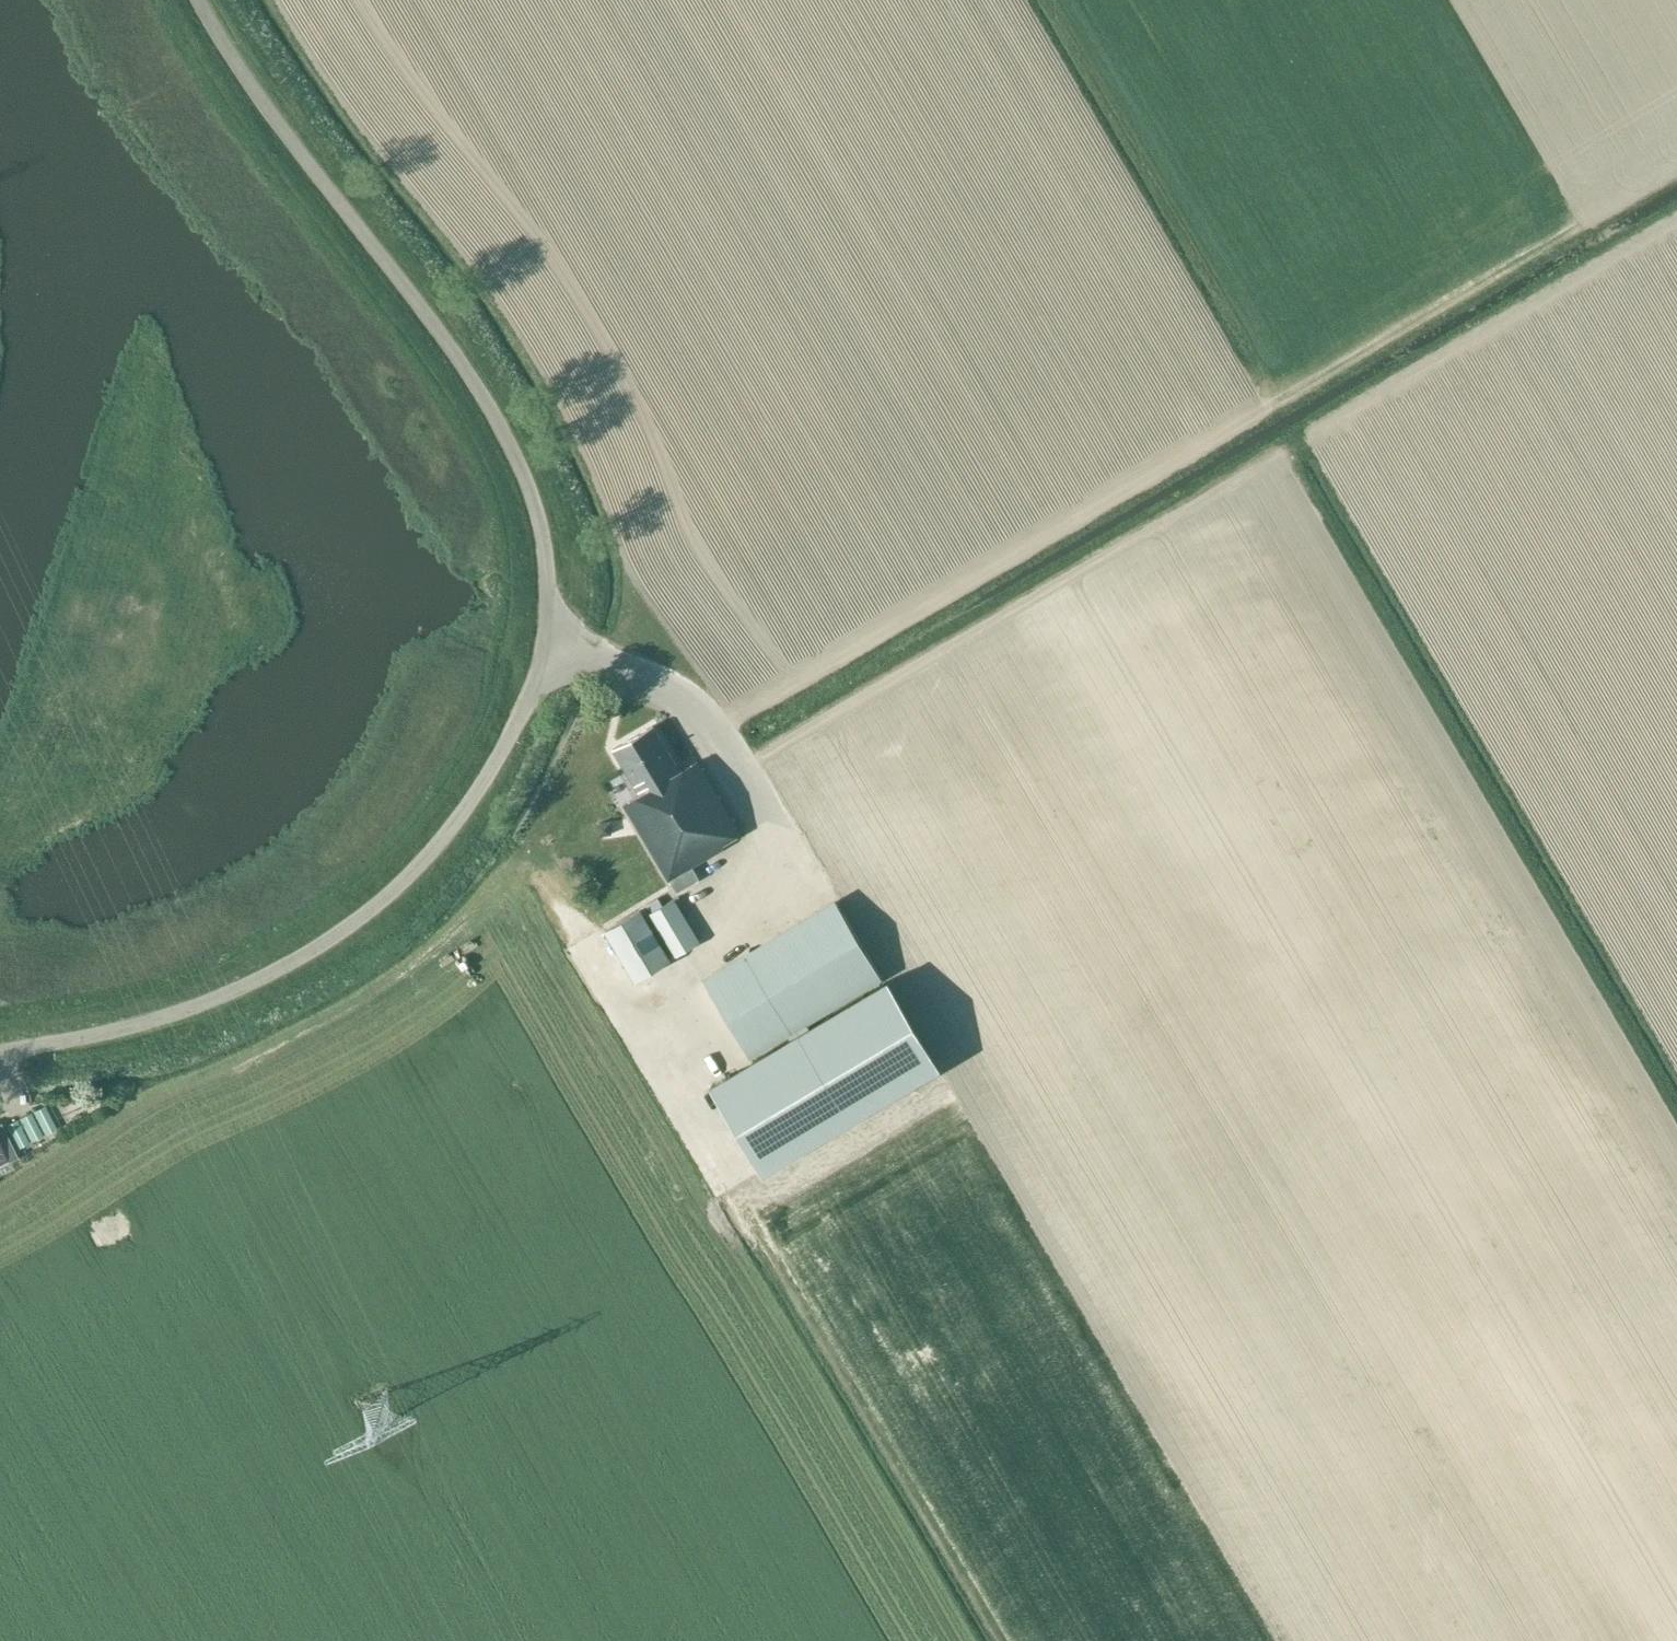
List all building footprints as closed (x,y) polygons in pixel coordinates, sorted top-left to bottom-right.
[(741,833),(698,762),(684,770),(653,725),(613,748),(641,794),(624,804),(677,892),(699,879),(692,866),(724,847),(722,844),(741,833)] [(612,834),(610,823),(598,824),(599,835),(612,834)] [(651,912),(662,905),(658,897),(646,904),(651,912)] [(675,956),(701,942),(674,898),(648,914),(675,956)] [(883,978),(836,899),(703,979),(750,1058),(883,978)] [(635,981),(671,960),(641,909),(605,930),(635,981)] [(889,981),(710,1086),(760,1171),(761,1173),(941,1068),(889,981)] [(45,1107),(34,1112),(46,1136),(57,1130),(54,1125),(49,1113),(45,1107)] [(31,1114),(20,1119),(32,1143),(43,1137),(31,1114)] [(18,1120),(7,1126),(19,1150),(30,1144),(18,1120)] [(18,1155),(2,1124),(0,1125),(0,1164),(18,1155)]
